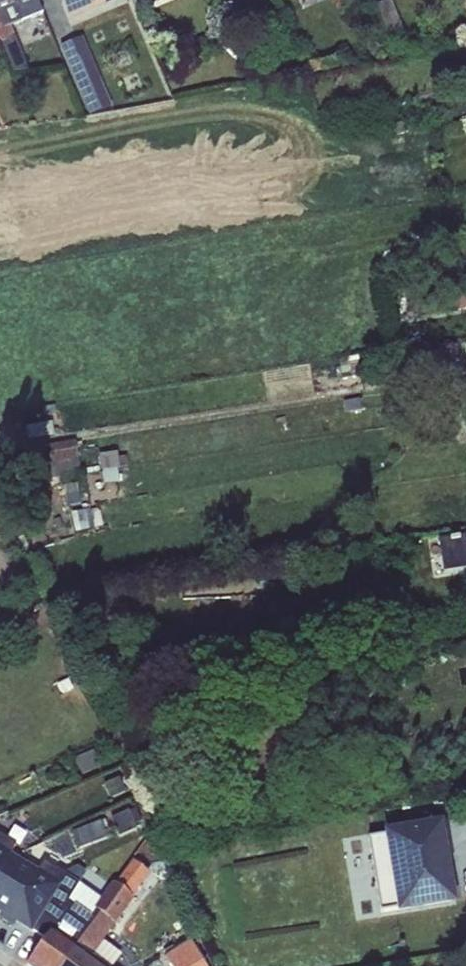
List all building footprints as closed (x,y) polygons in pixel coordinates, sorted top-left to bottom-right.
[(13,73),(27,71),(10,26),(43,14),(37,0),(0,0),(0,42),(13,73)] [(69,22),(116,2),(115,0),(60,0),(69,22)] [(135,12),(150,6),(147,0),(130,0),(135,12)] [(375,5),(392,45),(407,40),(391,0),(390,0),(375,5)] [(214,25),(204,36),(220,48),(224,43),(223,42),(228,36),(214,25)] [(83,36),(59,46),(88,115),(112,107),(83,36)] [(457,343),(437,346),(441,373),(461,370),(457,343)] [(358,356),(339,360),(341,379),(362,376),(358,356)] [(52,422),(25,427),(28,441),(54,436),(52,422)] [(76,444),(49,448),(55,478),(82,475),(76,444)] [(118,451),(98,454),(101,471),(129,466),(127,457),(119,458),(118,451)] [(77,483),(63,486),(67,506),(81,503),(77,483)] [(89,509),(71,513),(74,532),(105,526),(102,510),(90,513),(89,509)] [(439,540),(445,573),(465,570),(465,536),(439,540)] [(93,750),(75,759),(83,775),(101,767),(93,750)] [(119,777),(103,784),(110,799),(126,791),(119,777)] [(136,808),(111,820),(119,837),(136,829),(134,826),(142,822),(136,808)] [(101,821),(72,833),(78,849),(107,837),(101,821)] [(384,836),(369,838),(380,911),(396,909),(397,913),(457,904),(442,823),(383,832),(384,836)] [(22,861),(11,854),(17,845),(0,835),(0,897),(22,861)] [(0,897),(0,912),(3,913),(0,918),(14,926),(16,922),(29,929),(63,873),(43,861),(38,870),(22,861),(0,897)] [(60,965),(103,965),(90,957),(103,940),(133,899),(132,898),(150,874),(134,861),(114,885),(102,899),(94,909),(99,913),(95,920),(60,965)] [(29,929),(44,940),(26,965),(28,965),(60,965),(95,920),(68,901),(80,884),(87,873),(78,868),(63,873),(29,929)] [(68,901),(95,920),(99,913),(94,909),(102,899),(80,884),(68,901)] [(189,938),(162,954),(169,965),(205,965),(189,938)] [(103,965),(113,965),(122,954),(103,940),(90,957),(103,965)]
